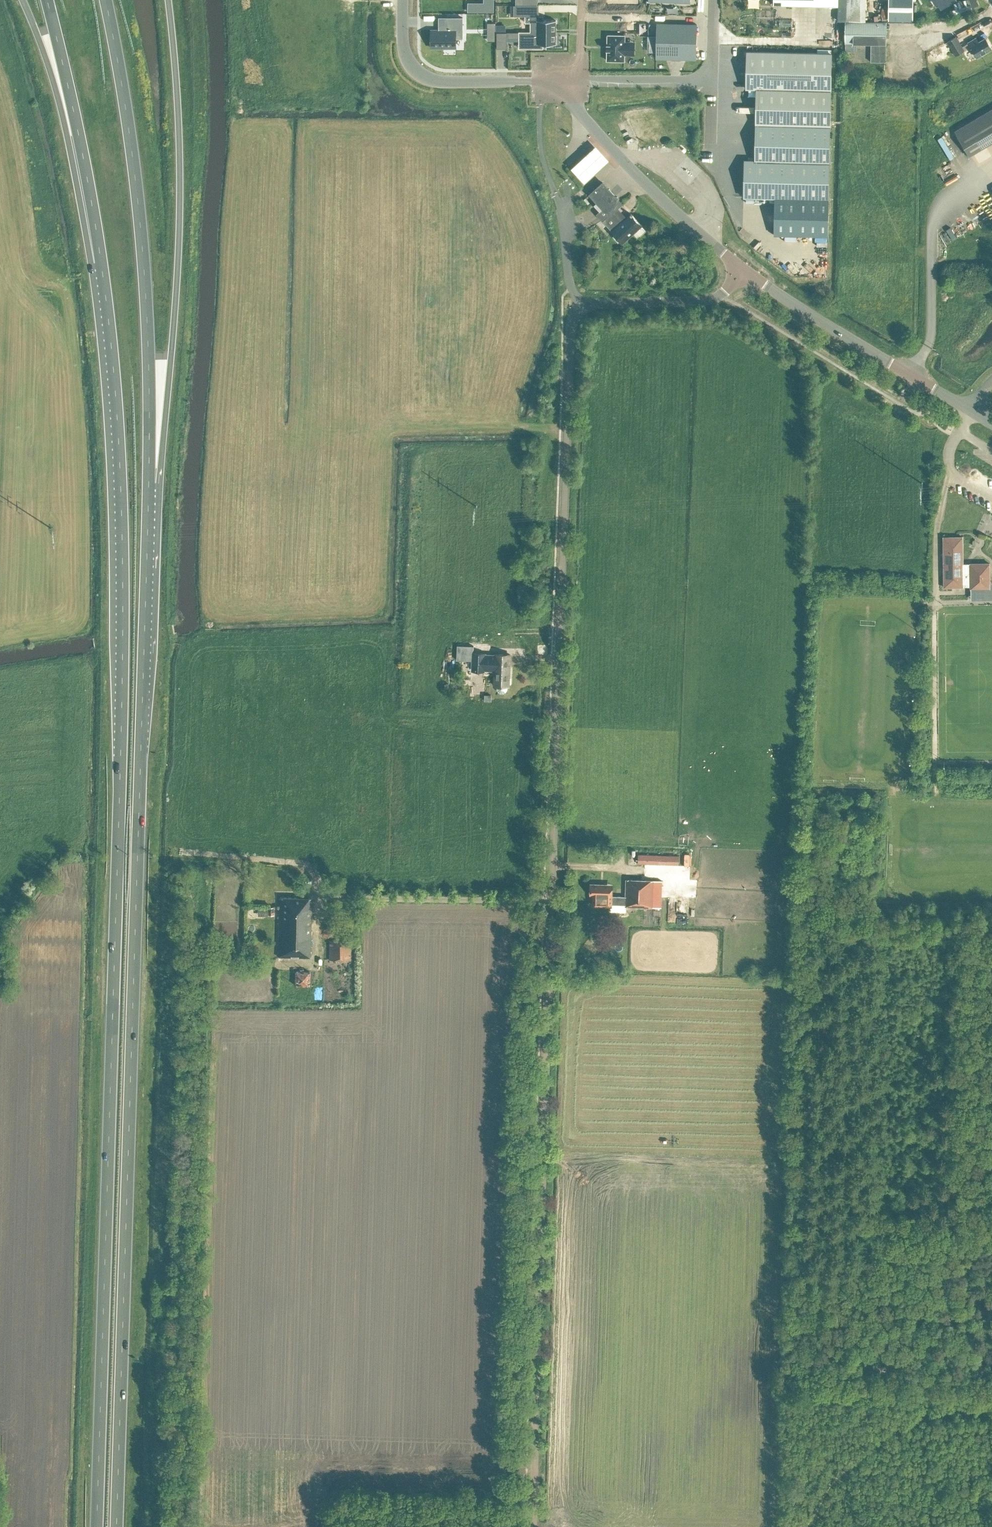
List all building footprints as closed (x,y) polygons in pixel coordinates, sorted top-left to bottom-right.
[(888,20),(914,20),(914,0),(889,0),(888,20)] [(982,5),(981,0),(959,0),(956,1),(958,7),(954,8),(955,13),(982,5)] [(531,31),(556,31),(556,19),(543,19),(543,15),(529,15),(529,5),(516,5),(514,5),(514,15),(526,15),(526,22),(531,22),(531,31)] [(463,38),(463,17),(447,17),(447,30),(439,30),(432,30),(432,46),(456,46),(456,38),(463,38)] [(886,61),(886,22),(845,22),(845,42),(856,43),(864,43),(864,46),(871,46),(871,61),(886,61)] [(698,23),(657,23),(657,58),(697,58),(698,23)] [(556,43),(556,31),(531,31),(497,32),(497,47),(507,47),(507,37),(519,37),(519,40),(531,40),(531,47),(543,47),(543,43),(556,43)] [(630,41),(625,41),(625,35),(608,34),(608,45),(607,45),(607,50),(607,60),(624,60),(624,54),(629,54),(630,41)] [(968,42),(962,46),(956,36),(947,41),(955,55),(971,46),(977,57),(991,49),(985,37),(979,41),(976,37),(968,42)] [(856,51),(856,43),(845,42),(845,51),(856,51)] [(831,53),(747,51),(746,88),(757,88),(755,160),(829,161),(831,53)] [(955,130),(969,155),(991,141),(991,108),(955,130)] [(596,143),(572,165),(585,179),(609,157),(596,143)] [(828,198),(829,161),(745,159),(744,196),(828,198)] [(622,203),(602,182),(590,194),(603,208),(597,214),(602,221),(603,220),(613,231),(612,231),(615,234),(613,235),(618,241),(620,240),(623,243),(642,226),(631,214),(622,222),(613,212),(622,203)] [(971,565),(963,565),(963,536),(944,537),(944,587),(963,586),(971,586),(971,588),(990,588),(990,563),(971,563),(971,565)] [(473,653),(473,652),(474,652),(474,645),(457,645),(457,659),(461,659),(461,653),(473,653)] [(473,652),(472,670),(485,670),(485,669),(495,670),(494,684),(496,684),(496,688),(498,690),(500,692),(503,692),(505,690),(507,688),(507,685),(509,685),(510,665),(510,653),(495,653),(495,654),(485,654),(486,652),(473,652)] [(637,863),(678,865),(679,855),(638,854),(637,863)] [(653,906),(654,879),(626,878),(626,896),(613,895),(613,884),(590,883),(590,895),(593,895),(593,906),(613,907),(613,904),(653,906)] [(279,897),(278,956),(310,957),(311,898),(279,897)] [(329,959),(350,959),(351,959),(351,940),(329,940),(329,959)] [(297,983),(311,983),(311,969),(297,968),(297,983)]
